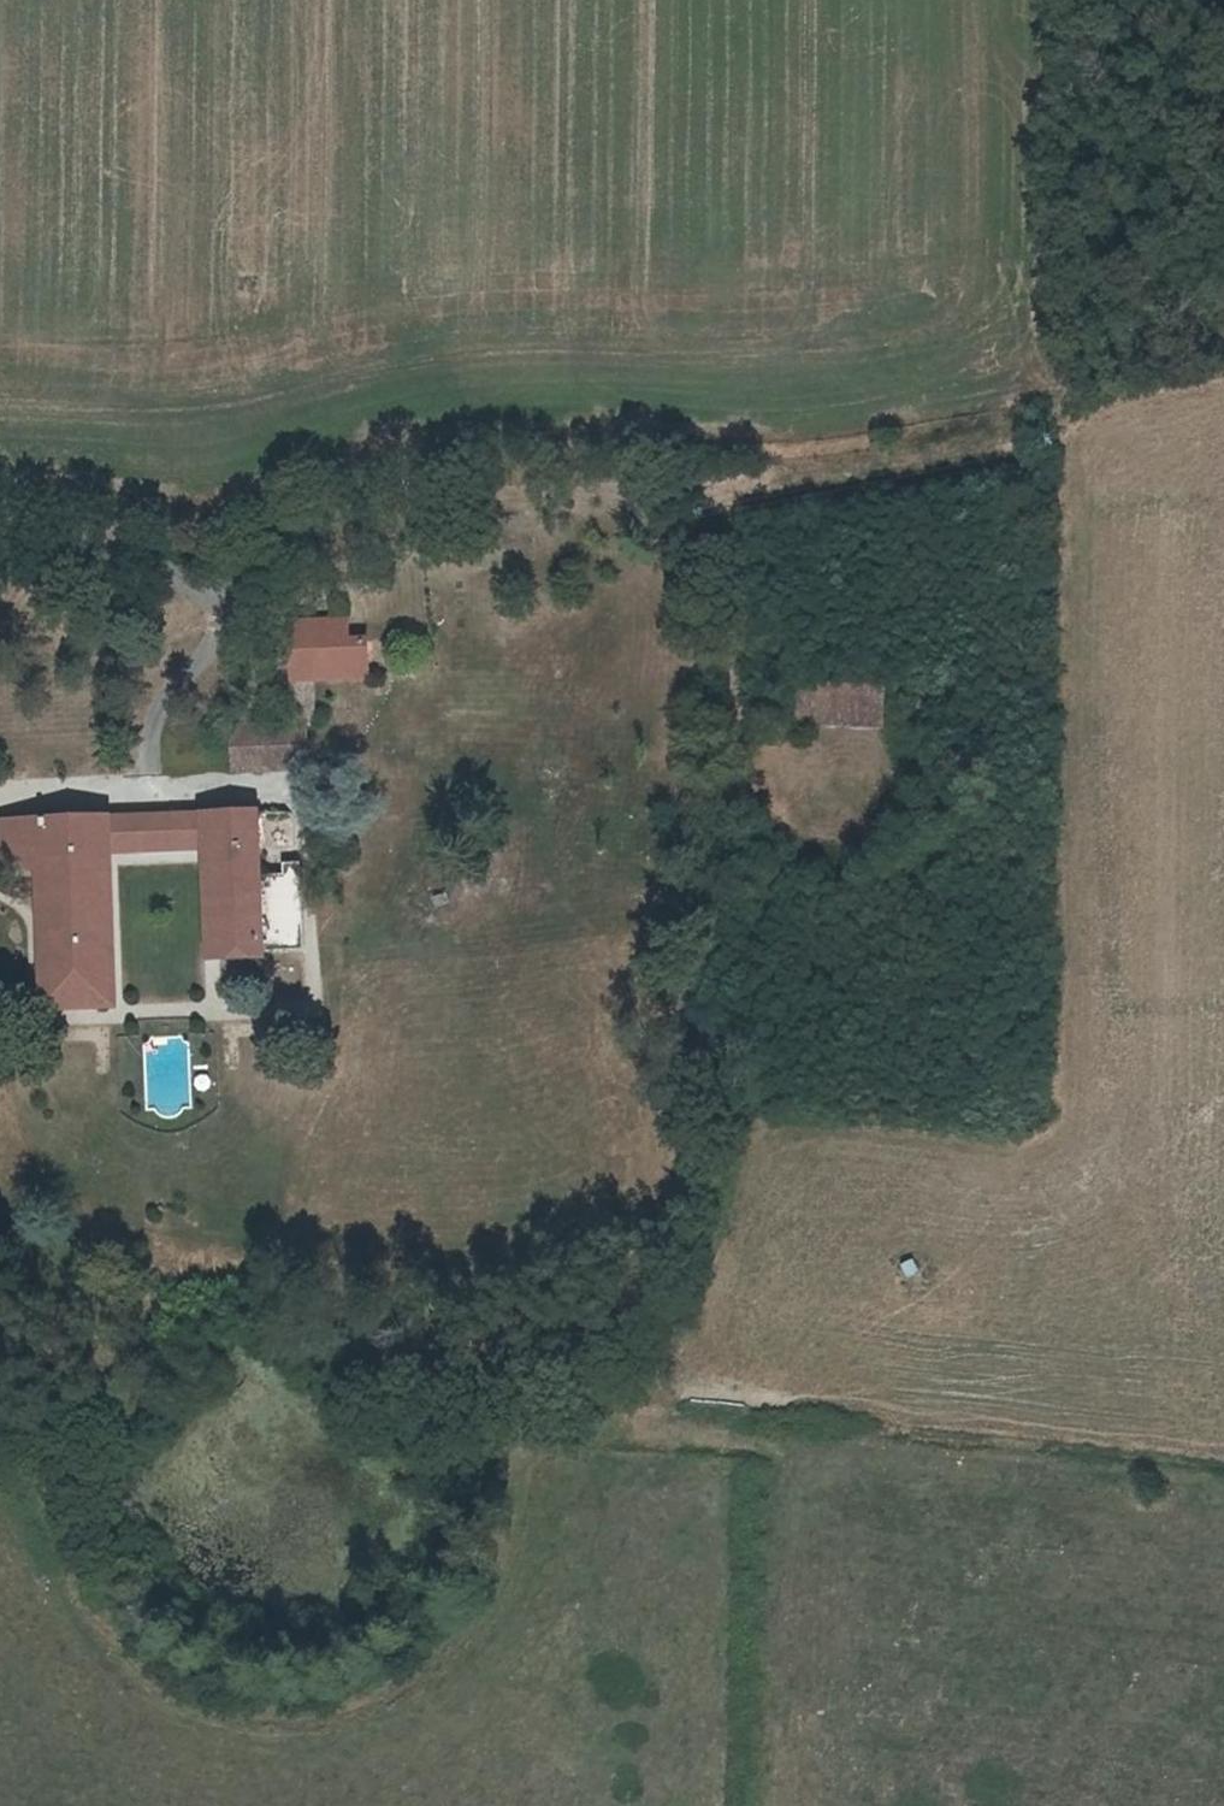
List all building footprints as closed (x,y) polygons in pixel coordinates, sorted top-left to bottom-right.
[(399,655),(380,655),(361,655),(361,629),(322,629),(323,689),(344,688),(400,687),(399,655)] [(361,655),(380,655),(380,629),(361,629),(361,655)] [(257,769),(280,769),(280,733),(257,734),(257,769)] [(331,770),(330,733),(323,734),(285,733),(285,769),(331,770)] [(118,998),(119,851),(120,819),(19,818),(19,826),(19,851),(67,850),(67,871),(68,965),(68,998),(118,998)] [(120,819),(119,851),(232,849),(232,820),(148,819),(120,819)] [(280,821),(232,820),(232,849),(231,902),(279,903),(280,821)] [(67,850),(19,851),(19,871),(67,871),(67,850)] [(279,903),(231,902),(231,959),(279,961),(278,957),(279,903)]
